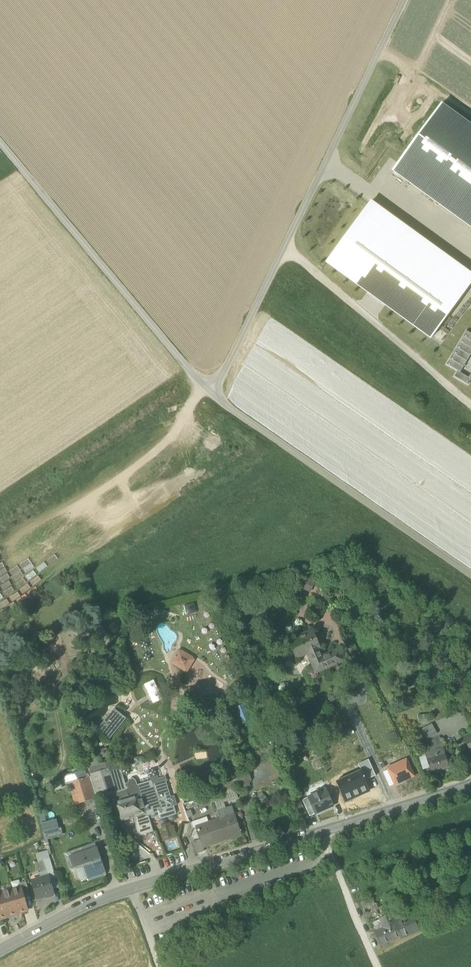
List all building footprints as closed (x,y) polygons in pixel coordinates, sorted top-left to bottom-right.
[(441,104),(393,171),(470,228),(470,126),(441,104)] [(362,213),(467,289),(470,283),(470,274),(371,201),(362,213)] [(362,213),(326,262),(431,339),(467,289),(362,213)] [(446,364),(457,371),(460,373),(470,354),(470,334),(466,331),(446,364)] [(454,377),(468,385),(470,379),(468,378),(460,373),(457,371),(454,377)] [(308,653),(317,672),(336,663),(332,652),(323,656),(319,648),(321,647),(313,630),(289,641),(297,659),(308,653)] [(336,663),(337,664),(345,661),(339,648),(331,651),(332,652),(336,663)] [(175,658),(183,663),(186,657),(192,661),(192,657),(182,651),(180,653),(179,652),(175,658)] [(183,663),(175,658),(173,662),(186,671),(192,661),(186,657),(183,663)] [(155,679),(145,683),(153,703),(163,699),(155,679)] [(233,708),(240,725),(253,720),(246,703),(233,708)] [(98,731),(109,739),(125,718),(114,710),(98,731)] [(418,715),(418,723),(428,723),(427,714),(418,715)] [(422,729),(428,739),(437,734),(432,723),(422,729)] [(78,732),(82,746),(93,743),(89,729),(78,732)] [(426,745),(429,751),(443,743),(440,738),(426,745)] [(443,748),(435,750),(437,756),(445,754),(443,748)] [(449,768),(445,754),(437,756),(435,750),(426,753),(432,773),(449,768)] [(115,804),(119,820),(134,816),(143,813),(144,817),(151,815),(152,818),(157,817),(158,820),(176,814),(174,806),(177,805),(174,796),(171,797),(165,780),(162,781),(162,778),(158,779),(157,776),(150,778),(151,781),(137,785),(136,781),(133,778),(129,780),(128,783),(125,784),(119,763),(117,764),(115,759),(99,764),(97,757),(86,760),(98,798),(106,795),(109,804),(111,805),(115,804)] [(368,759),(358,764),(361,770),(365,781),(376,776),(368,759)] [(388,769),(395,785),(413,776),(406,760),(388,768),(388,769)] [(389,787),(395,785),(388,769),(383,772),(389,787)] [(71,774),(74,781),(87,777),(85,770),(71,774)] [(361,770),(336,782),(345,803),(354,799),(353,797),(369,789),(365,781),(361,770)] [(69,783),(74,781),(71,774),(64,776),(66,784),(69,783)] [(69,783),(76,805),(95,799),(89,777),(87,777),(74,781),(69,783)] [(213,794),(218,812),(226,809),(224,803),(238,798),(235,786),(213,794)] [(307,797),(315,814),(333,806),(326,789),(307,797)] [(261,793),(257,798),(263,803),(267,798),(261,793)] [(297,810),(303,807),(298,796),(292,798),(297,810)] [(315,814),(307,797),(302,800),(310,816),(315,814)] [(218,812),(220,819),(235,814),(232,807),(226,809),(218,812)] [(242,834),(235,814),(220,819),(217,820),(219,825),(223,824),(228,839),(242,834)] [(138,833),(142,835),(153,831),(148,816),(151,815),(144,817),(135,820),(136,823),(136,826),(137,829),(137,831),(138,833)] [(196,829),(196,827),(209,823),(206,816),(191,821),(194,830),(196,829)] [(42,823),(44,831),(58,827),(57,819),(42,823)] [(203,847),(228,839),(223,824),(219,825),(217,820),(209,823),(196,827),(196,829),(200,840),(203,847)] [(161,831),(164,840),(175,836),(173,827),(170,828),(169,825),(163,827),(164,830),(161,831)] [(58,827),(44,831),(46,840),(63,836),(61,828),(59,828),(58,827)] [(194,842),(198,852),(204,850),(203,847),(200,840),(194,842)] [(95,844),(82,848),(83,852),(94,848),(96,847),(95,844)] [(112,844),(105,847),(108,856),(115,854),(112,844)] [(87,877),(87,878),(105,872),(96,847),(94,848),(83,852),(70,857),(74,868),(75,868),(75,870),(79,880),(87,877)] [(70,857),(83,852),(82,848),(64,854),(70,870),(75,870),(75,868),(74,868),(70,857)] [(36,853),(38,862),(50,859),(47,850),(36,853)] [(46,871),(53,869),(50,859),(38,862),(41,872),(46,871)] [(48,876),(52,889),(58,888),(53,869),(46,871),(48,876)] [(105,872),(87,878),(89,881),(106,875),(105,872)] [(32,881),(37,899),(45,896),(47,897),(53,895),(53,894),(52,889),(48,876),(41,878),(32,881)] [(21,887),(23,895),(29,893),(26,882),(20,883),(21,887)] [(12,890),(10,884),(0,887),(0,893),(12,890)] [(28,910),(23,895),(21,887),(12,890),(0,893),(0,918),(28,910)] [(361,903),(363,909),(374,904),(371,899),(361,903)] [(376,910),(374,904),(363,909),(366,915),(376,910)] [(379,945),(400,936),(394,923),(390,914),(379,918),(384,928),(374,933),(379,945)] [(411,916),(394,923),(400,936),(400,938),(417,930),(411,916)]
